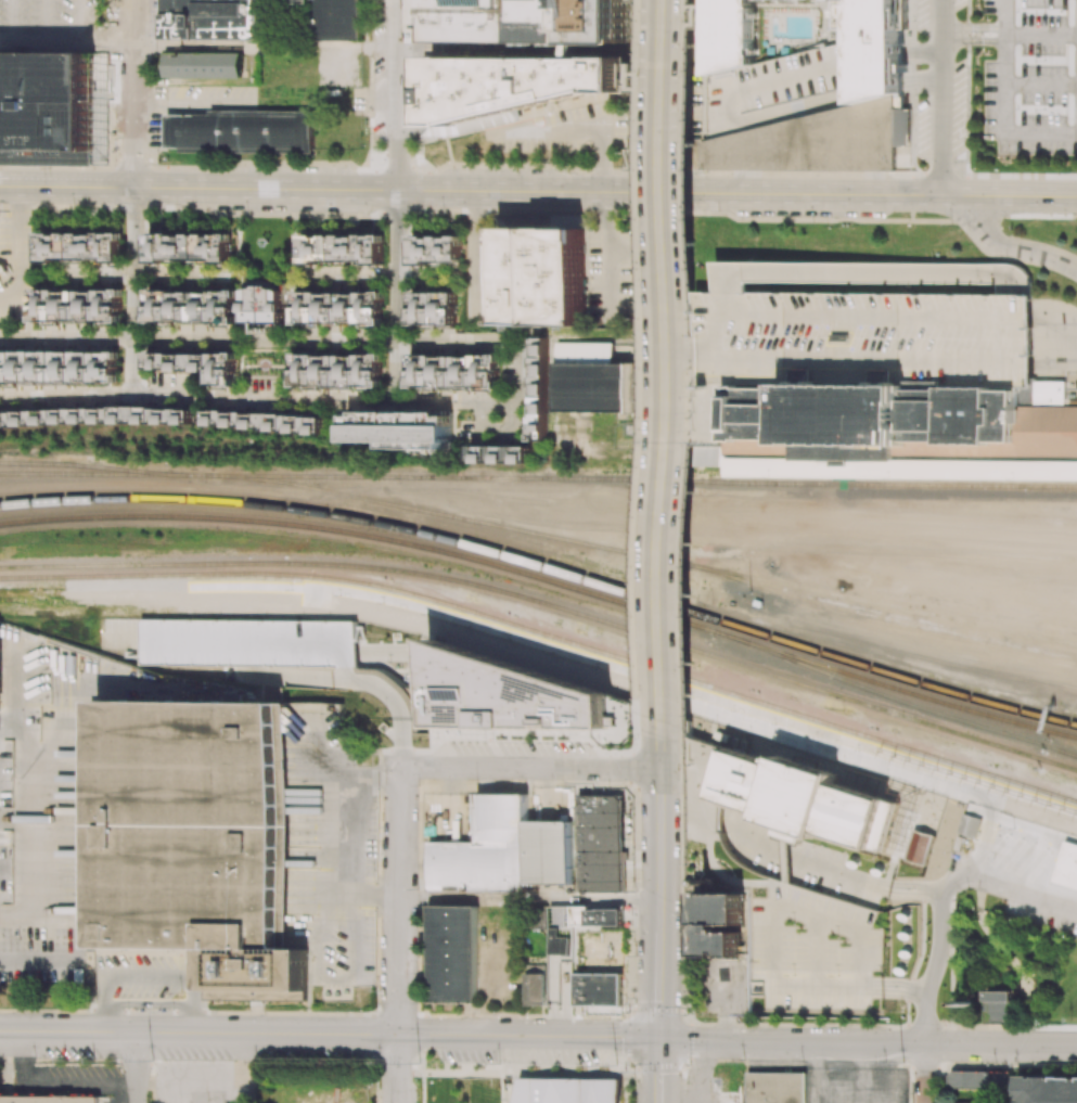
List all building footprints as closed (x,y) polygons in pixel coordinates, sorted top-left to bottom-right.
[(169,39),(170,0),(363,0),(363,41),(309,41),(310,5),(269,5),(269,40),(169,39)] [(437,42),(587,44),(594,44),(601,44),(645,44),(645,0),(438,0),(437,42)] [(706,75),(751,64),(752,0),(708,0),(706,75)] [(822,44),(856,36),(872,103),(894,97),(901,94),(904,0),(816,0),(822,44)] [(95,150),(99,150),(100,52),(0,51),(0,165),(94,166),(95,150)] [(167,53),(167,78),(245,80),(245,54),(167,53)] [(437,56),(436,124),(471,126),(618,91),(642,92),(642,59),(601,59),(594,59),(586,59),(437,56)] [(702,143),(872,103),(894,97),(894,110),(895,146),(895,166),(702,162),(702,143)] [(894,110),(910,110),(909,146),(895,146),(894,110)] [(315,112),(211,112),(211,116),(168,116),(168,149),(182,149),(181,153),(315,154),(315,112)] [(505,229),(503,324),(587,326),(589,231),(505,229)] [(39,260),(121,261),(121,234),(39,232),(39,260)] [(147,261),(229,261),(229,234),(147,234),(147,261)] [(382,264),(382,236),(301,235),(300,263),(382,264)] [(460,265),(460,236),(411,236),(411,265),(460,265)] [(803,282),(860,282),(860,262),(713,262),(713,284),(724,284),(724,290),(732,290),(732,292),(803,292),(803,282)] [(284,324),(284,288),(244,288),(244,323),(284,324)] [(32,321),(120,322),(120,290),(32,290),(32,321)] [(235,321),(234,291),(146,292),(146,322),(235,321)] [(382,324),(382,292),(293,292),(293,324),(382,324)] [(455,292),(410,292),(410,325),(455,324),(455,292)] [(555,343),(555,412),(626,412),(626,364),(612,364),(612,343),(555,343)] [(547,344),(532,344),(532,441),(547,441),(547,344)] [(0,352),(0,382),(117,382),(117,352),(0,352)] [(234,353),(146,353),(146,371),(209,371),(209,388),(234,388),(234,353)] [(382,356),(293,354),(293,386),(381,388),(382,356)] [(498,387),(498,356),(409,356),(410,388),(498,387)] [(723,402),(728,403),(728,422),(722,422),(722,446),(690,446),(690,466),(726,467),(725,476),(1076,481),(1076,373),(1064,373),(1064,381),(1034,382),(1034,387),(1003,387),(1003,390),(1000,390),(1000,386),(951,386),(951,380),(911,380),(911,384),(888,384),(802,383),(783,383),(783,387),(723,387),(723,402)] [(159,409),(0,411),(0,427),(159,424),(159,409)] [(160,424),(193,424),(193,410),(161,409),(160,424)] [(385,442),(385,449),(450,449),(450,411),(348,412),(348,442),(385,442)] [(325,416),(208,412),(207,428),(325,432),(325,416)] [(516,463),(527,463),(528,447),(471,446),(471,462),(516,463)] [(139,665),(328,666),(328,662),(356,662),(356,622),(140,619),(139,665)] [(429,727),(591,727),(591,746),(628,746),(629,670),(430,669),(429,727)] [(100,701),(291,703),(287,949),(308,949),(308,990),(306,990),(306,1000),(208,999),(208,950),(98,949),(100,701)] [(725,746),(775,764),(778,755),(839,773),(837,783),(898,803),(883,851),(821,833),(818,838),(758,819),(759,815),(708,798),(725,746)] [(526,821),(526,794),(476,794),(476,842),(429,841),(428,891),(525,892),(525,884),(570,885),(571,821),(526,821)] [(621,890),(621,795),(576,795),(576,890),(621,890)] [(1060,829),(1064,815),(1006,800),(1006,799),(991,795),(987,809),(1060,829)] [(977,838),(982,818),(962,814),(958,835),(977,838)] [(934,836),(915,830),(906,858),(925,864),(934,836)] [(1073,837),(1076,839),(1076,887),(1059,881),(1073,837)] [(695,957),(742,958),(743,894),(696,893),(695,957)] [(477,906),(428,906),(427,1002),(476,1003),(477,906)] [(622,908),(570,908),(570,937),(558,937),(558,928),(548,928),(548,955),(560,955),(560,961),(573,961),(573,973),(583,973),(584,960),(576,960),(577,925),(621,926),(622,908)] [(573,974),(573,1006),(579,1006),(579,1015),(621,1015),(621,958),(585,958),(585,974),(573,974)] [(546,965),(526,965),(526,1006),(546,1006),(546,965)] [(984,1001),(1013,1002),(1013,991),(985,990),(984,1001)] [(993,1089),(992,1071),(949,1072),(950,1089),(993,1089)] [(806,1073),(747,1072),(746,1102),(806,1102),(806,1073)] [(512,1078),(511,1102),(616,1102),(617,1080),(512,1078)] [(1016,1079),(1016,1102),(1076,1102),(1076,1078),(1016,1079)] [(743,1092),(716,1091),(716,1102),(742,1102),(743,1092)]
